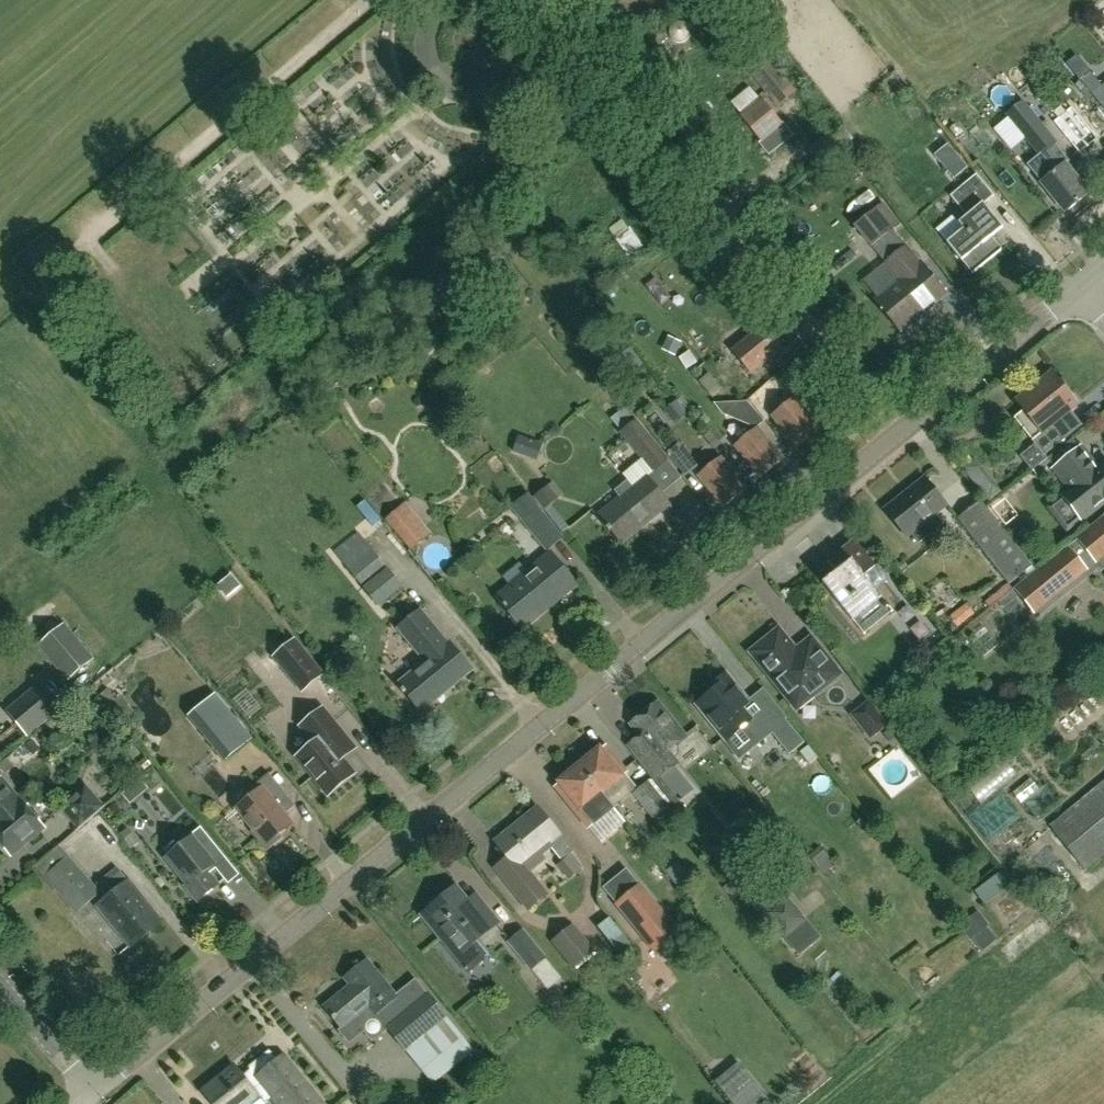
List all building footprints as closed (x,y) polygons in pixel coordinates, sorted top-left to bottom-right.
[(627,46),(650,74),(661,65),(637,37),(627,46)] [(778,105),(795,92),(753,41),(737,54),(778,105)] [(1099,103),(1103,98),(1103,84),(1102,85),(1091,71),(1090,72),(1085,67),(1076,74),(1081,79),(1080,80),(1092,94),(1099,103)] [(780,125),(750,87),(731,102),(762,140),(759,143),(769,155),(794,135),(784,122),(780,125)] [(1022,102),(1008,114),(1041,154),(1027,165),(1066,212),(1089,193),(1066,164),(1069,161),(1022,102)] [(1098,138),(1072,106),(1053,121),(1079,153),(1098,138)] [(991,235),(1002,227),(982,203),(993,194),(976,174),(950,195),(967,215),(958,222),(963,228),(946,242),(971,272),(1001,248),(991,235)] [(524,193),(511,204),(521,216),(533,206),(524,193)] [(899,329),(945,292),(921,262),(919,263),(905,245),(893,229),(895,228),(878,206),(852,227),(870,248),(879,242),(890,257),(862,280),(877,297),(875,299),(899,329)] [(628,256),(644,245),(631,226),(628,228),(623,219),(620,221),(613,212),(604,218),(610,229),(628,256)] [(140,240),(155,227),(148,218),(133,231),(140,240)] [(750,373),(782,347),(763,324),(731,349),(750,373)] [(662,350),(677,356),(683,342),(669,336),(662,350)] [(1081,425),(1069,410),(1076,404),(1051,373),(1016,400),(1025,410),(1012,419),(1043,456),(1081,425)] [(796,447),(819,428),(794,397),(775,412),(768,404),(781,393),(771,381),(748,399),(767,421),(772,417),(796,447)] [(672,420),(683,411),(675,401),(664,409),(672,420)] [(652,473),(670,459),(637,419),(619,433),(652,473)] [(759,477),(782,458),(757,427),(734,446),(759,477)] [(513,452),(538,460),(544,443),(519,434),(513,452)] [(678,444),(668,453),(684,473),(695,465),(678,444)] [(1103,502),(1103,462),(1097,468),(1081,448),(1055,469),(1073,492),(1052,509),(1069,530),(1103,502)] [(722,507),(745,488),(720,457),(697,475),(722,507)] [(990,501),(1002,492),(976,459),(964,468),(990,501)] [(632,487),(627,480),(614,491),(620,498),(596,517),(608,532),(610,530),(619,541),(644,521),(645,523),(669,504),(646,476),(632,487)] [(943,523),(935,514),(946,505),(923,477),(883,509),(906,537),(910,534),(918,543),(943,523)] [(550,502),(556,498),(547,486),(534,496),(543,507),(564,532),(570,527),(550,502)] [(547,551),(565,537),(529,492),(511,507),(547,551)] [(1008,584),(1010,582),(1031,566),(980,501),(957,519),(1008,584)] [(404,502),(384,520),(411,552),(431,533),(404,502)] [(1016,589),(1010,582),(1008,584),(986,602),(991,608),(999,602),(1004,609),(1021,595),(1037,615),(1099,566),(1101,569),(1103,566),(1103,518),(1016,589)] [(361,584),(385,564),(358,532),(334,552),(361,584)] [(822,583),(851,620),(880,597),(875,590),(886,581),(871,563),(871,562),(853,540),(826,561),(835,572),(822,583)] [(522,627),(576,583),(551,553),(497,597),(522,627)] [(402,587),(387,569),(365,588),(379,605),(402,587)] [(957,627),(973,614),(966,604),(950,617),(957,627)] [(421,711),(471,669),(449,641),(447,643),(419,609),(398,627),(426,661),(398,683),(421,711)] [(979,610),(963,623),(969,631),(985,618),(979,610)] [(62,626),(49,637),(40,645),(68,678),(91,659),(62,626)] [(758,652),(759,658),(761,662),(788,695),(803,683),(813,695),(838,674),(811,640),(795,652),(779,631),(763,644),(760,648),(758,652)] [(275,656),(303,689),(321,674),(293,640),(275,656)] [(743,708),(751,702),(727,673),(710,687),(713,691),(696,705),(726,741),(752,720),(743,708)] [(8,712),(27,734),(61,705),(42,683),(8,712)] [(216,694),(188,717),(223,759),(251,737),(216,694)] [(685,736),(658,702),(655,705),(651,704),(645,709),(645,713),(631,723),(641,735),(630,745),(658,779),(678,763),(677,762),(675,764),(670,758),(677,752),(678,748),(675,744),(685,736)] [(870,702),(855,715),(871,735),(887,723),(870,702)] [(298,756),(329,794),(353,773),(341,759),(355,748),(322,708),(301,725),(314,742),(298,756)] [(786,718),(770,731),(790,755),(805,742),(786,718)] [(577,763),(602,793),(614,808),(615,808),(602,793),(627,772),(605,745),(589,758),(586,755),(577,763)] [(614,808),(602,793),(577,763),(568,770),(571,773),(560,782),(560,783),(555,787),(590,828),(614,808)] [(251,832),(266,851),(282,838),(279,834),(291,824),(280,810),(291,801),(269,774),(257,784),(260,788),(237,808),(254,829),(251,832)] [(0,778),(0,848),(3,852),(7,851),(10,855),(44,827),(20,798),(18,800),(0,778)] [(1049,826),(1084,869),(1103,853),(1103,780),(1049,826)] [(646,782),(640,788),(639,788),(632,794),(663,832),(677,820),(646,782)] [(80,828),(103,807),(84,786),(61,806),(80,828)] [(598,825),(614,845),(638,825),(622,805),(598,825)] [(573,851),(560,834),(539,808),(496,842),(509,857),(496,867),(520,898),(521,898),(529,908),(547,894),(539,883),(535,886),(520,866),(549,843),(562,860),(573,851)] [(213,865),(215,869),(227,859),(200,827),(189,836),(190,838),(166,858),(187,884),(185,885),(198,901),(217,885),(206,871),(213,865)] [(74,910),(98,890),(84,874),(58,846),(35,866),(74,910)] [(694,881),(678,861),(666,871),(682,891),(694,881)] [(149,922),(156,917),(117,869),(97,885),(108,898),(98,905),(131,946),(153,928),(149,922)] [(998,898),(1014,886),(1007,877),(991,890),(998,898)] [(655,951),(679,932),(640,884),(616,904),(655,951)] [(499,922),(484,903),(473,912),(467,903),(468,902),(456,886),(422,913),(469,972),(489,956),(476,940),(499,922)] [(788,894),(765,914),(786,939),(809,920),(788,894)] [(509,941),(532,968),(545,957),(523,930),(509,941)] [(405,1049),(446,1016),(428,994),(427,995),(416,981),(396,996),(367,960),(345,977),(352,985),(348,988),(350,991),(344,997),(341,994),(325,1007),(342,1028),(340,1030),(346,1038),(376,1015),(387,1029),(388,1028),(405,1049)] [(266,1052),(248,1067),(250,1070),(242,1076),(235,1067),(205,1092),(215,1103),(265,1103),(266,1103),(264,1102),(271,1096),(278,1103),(322,1103),(283,1057),(275,1063),(272,1059),(269,1061),(265,1056),(267,1053),(266,1052)] [(716,1081),(735,1103),(762,1103),(768,1098),(739,1062),(716,1081)]
